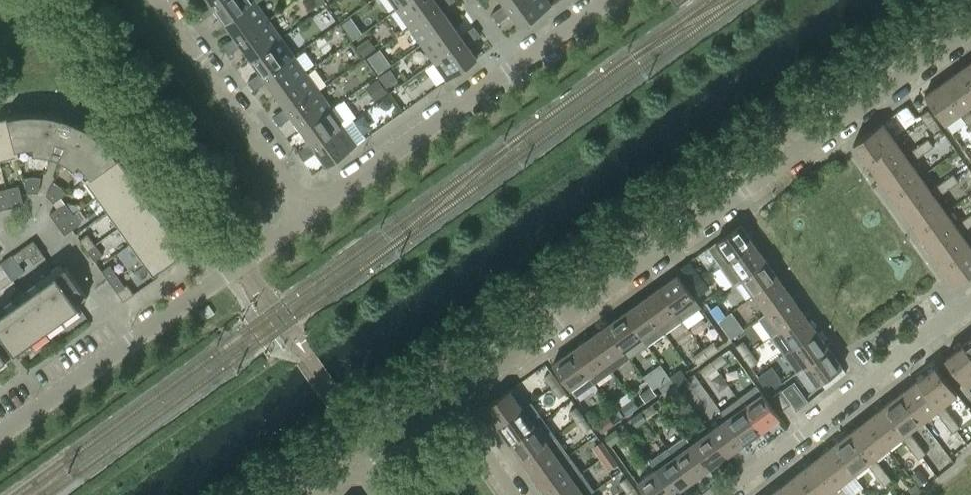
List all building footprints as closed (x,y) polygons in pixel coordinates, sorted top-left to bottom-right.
[(210,1),(204,5),(210,14),(216,10),(213,5),(221,0),(210,0),(210,1)] [(213,5),(216,10),(226,23),(256,1),(258,0),(221,0),(213,5)] [(396,8),(407,0),(390,0),(396,8)] [(396,8),(409,26),(439,4),(436,0),(407,0),(396,8)] [(409,26),(421,43),(451,22),(442,9),(448,4),(445,0),(436,0),(439,4),(409,26)] [(519,0),(502,0),(504,4),(498,8),(504,17),(511,13),(508,8),(519,0)] [(551,5),(547,0),(519,0),(508,8),(511,13),(521,26),(551,5)] [(256,1),(226,23),(235,36),(229,40),(235,49),(242,45),(238,40),(268,19),(256,1)] [(204,5),(197,10),(200,15),(203,19),(210,14),(204,5)] [(504,17),(498,8),(491,13),(498,22),(504,17)] [(268,19),(238,40),(242,45),(251,58),(281,37),(268,19)] [(451,22),(421,43),(434,61),(464,39),(461,35),(451,22)] [(474,25),(467,30),(473,39),(480,34),(477,30),(474,25)] [(464,39),(434,61),(447,79),(477,58),(467,44),(473,39),(467,30),(461,35),(464,39)] [(281,37),(251,58),(261,72),(254,76),(261,85),(267,81),(264,76),(294,55),(281,37)] [(229,40),(222,45),(225,50),(229,54),(235,49),(229,40)] [(294,55),(264,76),(267,81),(276,94),(306,72),(305,70),(314,64),(304,51),(295,57),(294,55)] [(960,69),(970,84),(970,61),(960,69)] [(960,69),(943,81),(963,110),(970,105),(970,84),(960,69)] [(306,72),(276,94),(286,107),(279,111),(286,120),(292,116),(289,111),(319,90),(306,72)] [(254,76),(248,81),(251,85),(254,90),(261,85),(254,76)] [(963,110),(943,81),(924,94),(945,123),(963,110)] [(319,90),(289,111),(292,116),(301,129),(332,107),(319,90)] [(332,107),(301,129),(311,142),(304,146),(311,155),(317,151),(314,146),(352,119),(340,101),(332,107)] [(934,119),(928,109),(920,115),(927,124),(934,119)] [(279,111),(273,116),(276,121),(279,125),(286,120),(279,111)] [(970,111),(962,117),(969,126),(970,125),(970,113),(970,111)] [(110,146),(105,141),(98,134),(91,130),(86,127),(75,121),(63,117),(54,114),(48,113),(40,113),(35,112),(28,112),(23,113),(19,114),(9,116),(18,154),(22,153),(25,153),(29,152),(33,152),(40,153),(44,153),(48,154),(52,155),(54,151),(61,154),(59,157),(63,159),(66,161),(70,163),(73,165),(76,168),(78,170),(81,173),(83,176),(86,179),(118,156),(110,146)] [(0,118),(0,159),(18,154),(9,116),(0,118)] [(352,119),(314,146),(317,151),(327,165),(357,143),(365,137),(352,119)] [(867,161),(895,140),(882,122),(853,142),(867,161)] [(933,146),(930,141),(928,138),(918,144),(924,152),(933,146)] [(879,178),(908,158),(895,140),(867,161),(879,178)] [(924,152),(918,144),(909,151),(915,159),(924,152)] [(304,146),(298,151),(301,156),(304,160),(311,155),(304,146)] [(97,195),(129,172),(118,156),(86,179),(97,195)] [(892,196),(920,175),(908,158),(879,178),(892,196)] [(108,211),(141,188),(129,172),(97,195),(108,211)] [(958,181),(955,176),(953,173),(943,179),(949,187),(958,181)] [(904,214),(933,193),(920,175),(892,196),(904,214)] [(33,192),(33,176),(29,176),(27,177),(24,177),(28,193),(33,192)] [(38,192),(41,177),(33,176),(33,192),(38,192)] [(949,187),(943,179),(934,186),(940,194),(949,187)] [(50,198),(61,186),(58,184),(55,182),(54,181),(46,195),(48,196),(50,198)] [(19,185),(6,188),(8,197),(21,194),(19,185)] [(53,202),(66,193),(61,186),(50,198),(51,200),(53,202)] [(8,197),(6,188),(0,190),(0,200),(8,197)] [(119,226),(152,203),(141,188),(108,211),(119,226)] [(917,231),(946,211),(933,193),(904,214),(917,231)] [(21,194),(8,197),(11,207),(23,204),(21,194)] [(0,200),(0,209),(11,207),(8,197),(0,200)] [(73,213),(65,202),(57,208),(65,218),(73,213)] [(131,242),(163,219),(152,203),(119,226),(131,242)] [(65,218),(57,208),(49,213),(57,224),(65,218)] [(929,249),(958,228),(946,211),(917,231),(929,249)] [(80,223),(73,213),(65,218),(72,229),(80,223)] [(969,215),(959,221),(965,229),(970,225),(970,218),(969,215)] [(72,229),(65,218),(57,224),(65,234),(72,229)] [(142,258),(174,235),(163,219),(131,242),(116,252),(127,268),(142,258)] [(721,265),(753,242),(740,224),(707,247),(708,249),(709,248),(721,265)] [(942,266),(970,246),(958,228),(929,249),(942,266)] [(95,244),(87,233),(79,239),(87,250),(95,244)] [(154,274),(186,251),(174,235),(142,258),(154,274)] [(44,255),(33,240),(12,255),(18,263),(28,255),(34,263),(44,255)] [(741,278),(766,260),(753,242),(721,265),(734,282),(733,283),(734,284),(742,278),(741,278)] [(102,254),(95,244),(87,250),(94,260),(102,254)] [(970,273),(970,246),(942,266),(955,285),(970,273)] [(699,274),(689,260),(680,267),(689,281),(699,274)] [(754,295),(779,277),(766,260),(741,278),(742,278),(754,295)] [(117,275),(110,265),(102,270),(109,281),(117,275)] [(77,301),(85,296),(85,297),(87,296),(66,266),(24,295),(47,328),(80,305),(77,301)] [(701,307),(677,274),(659,287),(682,320),(701,307)] [(709,287),(703,279),(699,274),(689,281),(699,294),(709,287)] [(125,285),(117,275),(109,281),(117,291),(125,285)] [(766,313),(791,295),(779,277),(754,295),(766,313)] [(134,293),(127,284),(125,285),(117,291),(123,301),(134,293)] [(682,320),(659,287),(641,300),(665,332),(682,320)] [(47,328),(24,295),(0,313),(0,361),(7,356),(5,353),(13,347),(15,350),(47,328)] [(779,330),(804,313),(791,295),(766,313),(758,318),(771,336),(779,330)] [(665,332),(641,300),(624,312),(647,345),(665,332)] [(209,304),(199,311),(205,320),(215,313),(209,304)] [(718,321),(725,316),(716,304),(709,309),(718,321)] [(647,345),(624,312),(606,325),(630,358),(647,345)] [(792,348),(816,330),(804,313),(779,330),(792,348)] [(733,326),(725,316),(718,321),(726,331),(733,326)] [(630,358),(606,325),(589,337),(612,370),(630,358)] [(804,366),(829,348),(816,330),(792,348),(804,366)] [(612,370),(589,337),(571,350),(594,383),(612,370)] [(963,344),(970,355),(970,338),(963,344)] [(750,351),(743,340),(736,345),(743,356),(750,351)] [(708,356),(718,348),(713,341),(703,349),(708,356)] [(963,344),(945,358),(966,386),(970,382),(970,355),(963,344)] [(842,366),(829,348),(804,366),(817,384),(842,366)] [(697,363),(708,356),(703,349),(692,356),(697,363)] [(594,383),(571,350),(553,363),(576,396),(594,383)] [(758,361),(750,351),(743,356),(751,366),(758,361)] [(716,368),(727,361),(722,353),(711,361),(716,368)] [(706,376),(716,368),(711,361),(701,368),(706,376)] [(957,393),(935,365),(917,379),(939,407),(957,393)] [(674,383),(685,376),(680,369),(669,376),(674,383)] [(558,382),(551,371),(544,376),(551,387),(558,382)] [(772,382),(765,371),(758,376),(765,387),(772,382)] [(664,391),(674,383),(669,376),(659,384),(664,391)] [(680,391),(690,383),(685,376),(674,383),(680,391)] [(939,407),(917,379),(900,392),(922,420),(939,407)] [(566,392),(558,382),(551,387),(559,397),(566,392)] [(669,398),(680,391),(674,383),(664,391),(669,398)] [(523,407),(509,389),(485,407),(498,425),(523,407)] [(790,403),(781,390),(772,396),(781,409),(790,403)] [(922,420),(900,392),(883,406),(905,434),(922,420)] [(780,417),(762,393),(744,406),(761,430),(780,417)] [(761,430),(744,406),(738,398),(720,410),(726,418),(744,443),(761,430)] [(627,413),(638,406),(632,399),(622,406),(627,413)] [(511,442),(543,419),(531,401),(523,407),(498,425),(511,442)] [(646,418),(657,411),(652,404),(641,411),(646,418)] [(584,417),(576,406),(569,411),(576,422),(584,417)] [(905,434),(883,406),(866,419),(888,447),(905,434)] [(953,417),(946,408),(938,414),(945,423),(953,417)] [(636,426),(646,418),(641,411),(631,418),(636,426)] [(591,427),(584,417),(576,422),(584,432),(591,427)] [(602,432),(612,424),(607,417),(596,425),(602,432)] [(960,426),(953,417),(945,423),(952,432),(960,426)] [(744,443),(726,418),(708,431),(726,455),(744,443)] [(523,460),(556,437),(543,419),(511,442),(523,460)] [(888,447),(866,419),(849,432),(871,460),(888,447)] [(610,444),(621,436),(616,429),(605,437),(610,444)] [(726,455),(708,431),(691,443),(708,468),(726,455)] [(871,460),(849,432),(831,445),(853,474),(871,460)] [(919,444),(912,435),(904,441),(911,450),(919,444)] [(536,478),(568,454),(556,437),(523,460),(536,478)] [(609,452),(601,441),(594,447),(602,457),(609,452)] [(708,468),(691,443),(673,456),(691,481),(708,468)] [(926,453),(919,444),(911,450),(924,466),(927,463),(921,456),(926,453)] [(853,474),(831,445),(814,459),(836,487),(853,474)] [(691,481),(673,456),(668,448),(649,461),(655,469),(656,469),(673,493),(691,481)] [(616,462),(609,452),(602,457),(609,468),(616,462)] [(581,472),(568,454),(536,478),(548,494),(581,472)] [(814,459),(797,472),(815,494),(826,494),(836,487),(814,459)] [(885,470),(878,461),(870,467),(877,476),(885,470)] [(656,469),(655,469),(637,482),(647,494),(671,494),(673,493),(656,469)] [(892,479),(885,470),(877,476),(884,485),(892,479)] [(594,489),(581,472),(548,494),(586,494),(594,489)] [(797,472),(780,485),(787,494),(815,494),(797,472)] [(634,487),(626,477),(619,482),(627,492),(634,487)] [(780,485),(767,494),(787,494),(780,485)]
